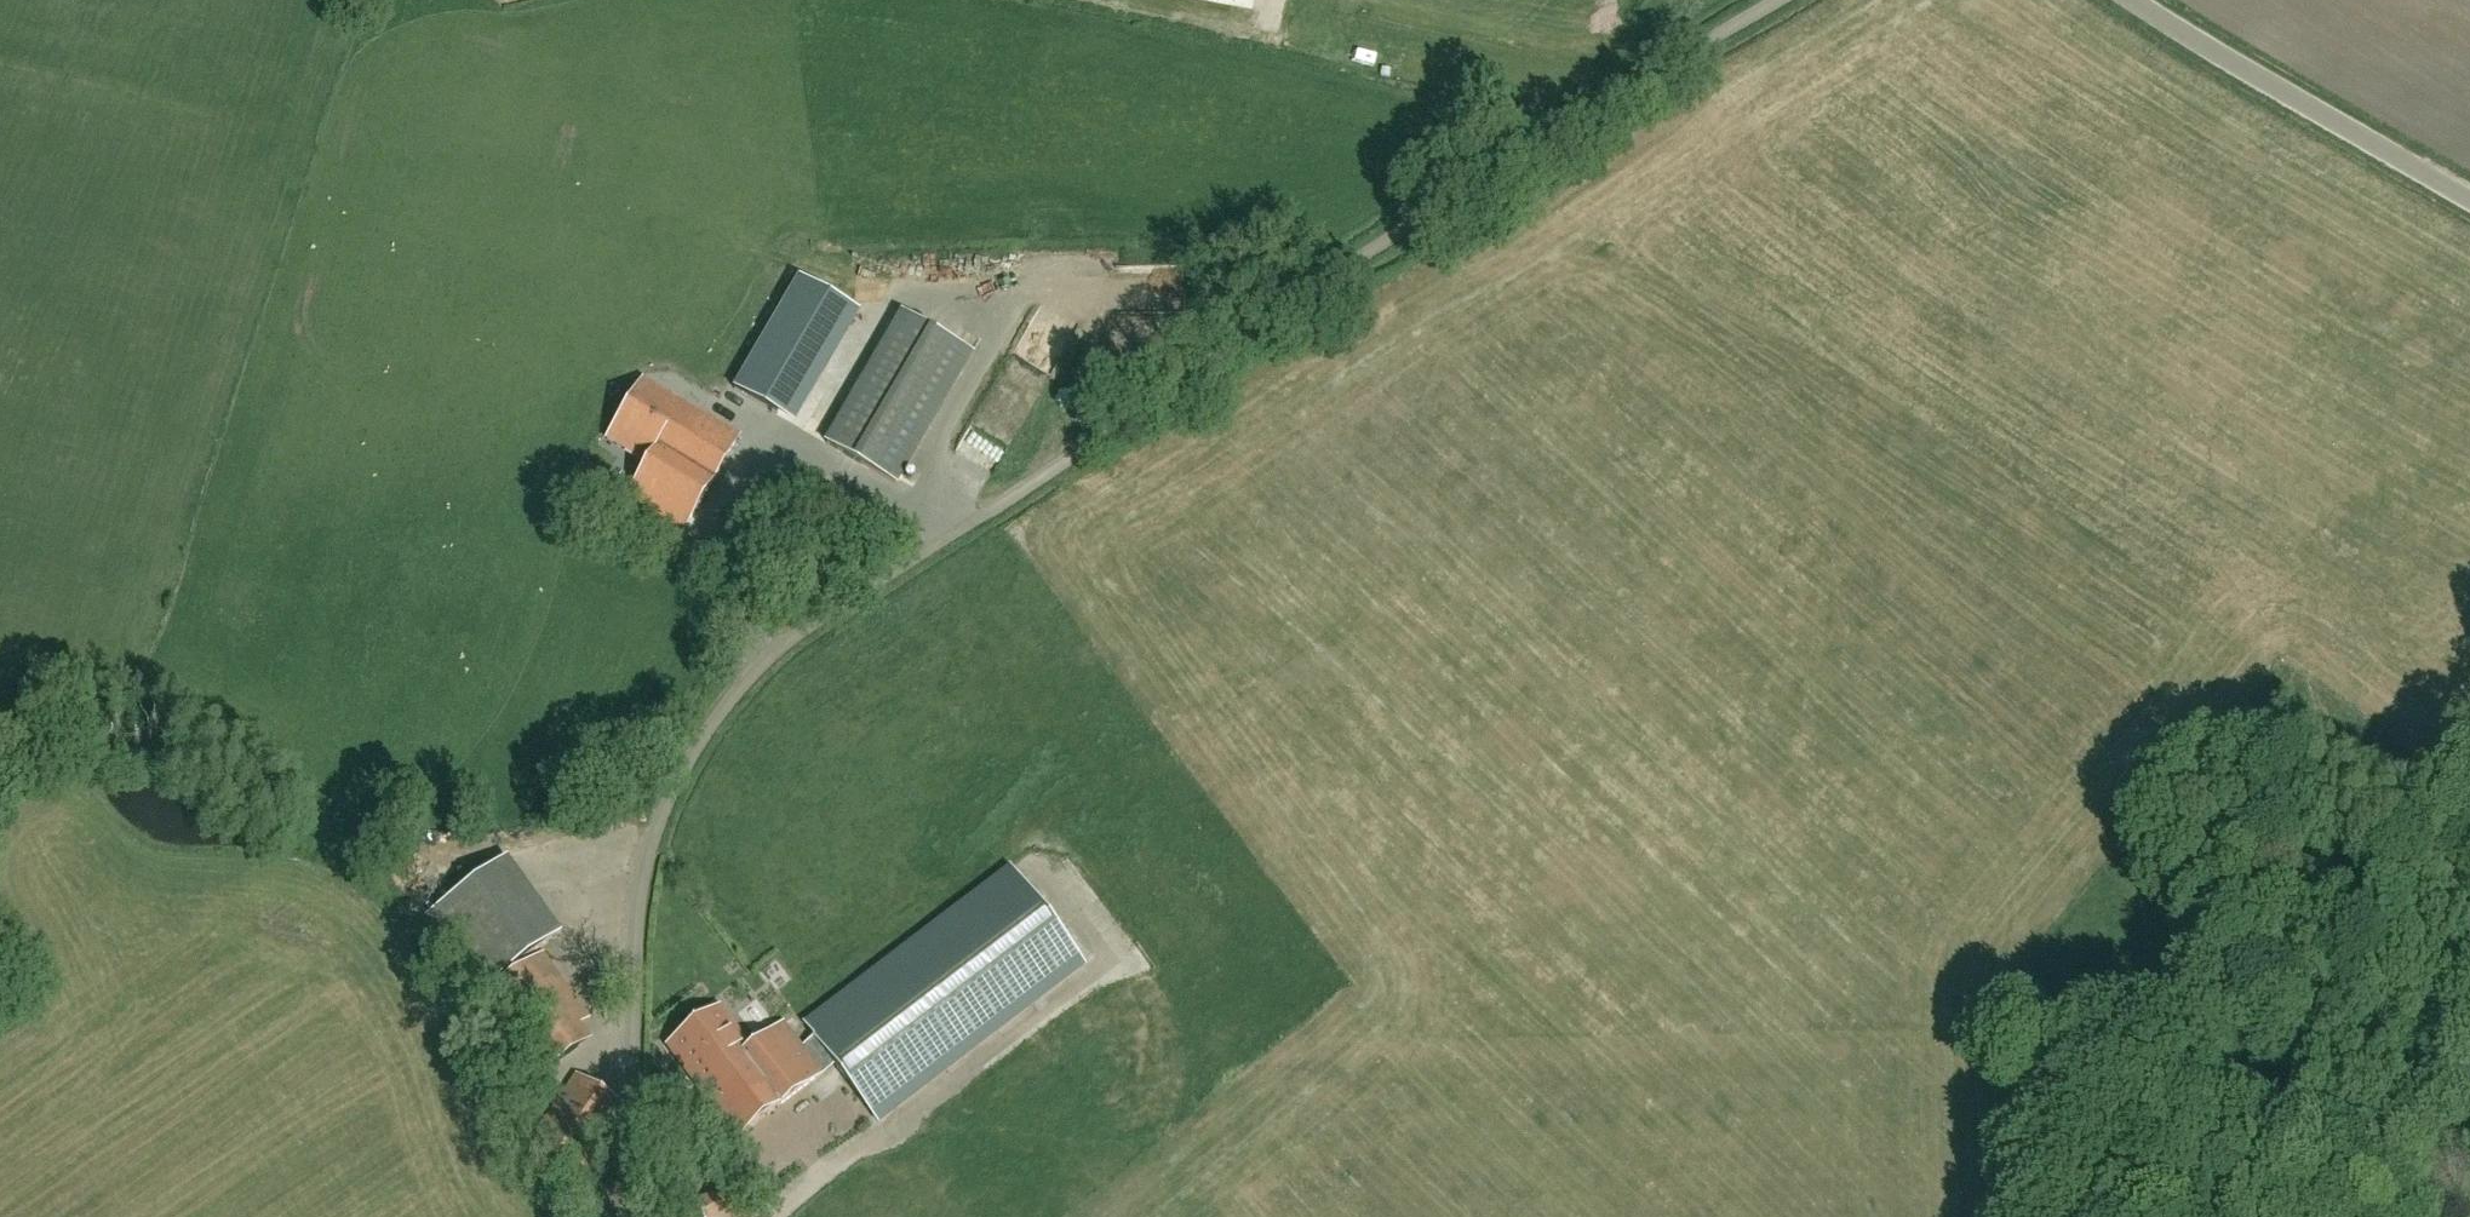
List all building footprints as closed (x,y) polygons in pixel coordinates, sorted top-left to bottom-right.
[(1014,415),(1058,335),(1039,325),(1050,303),(1036,295),(981,397),(1014,415)] [(827,445),(896,485),(972,355),(904,315),(827,445)] [(778,416),(789,396),(747,371),(735,391),(778,416)] [(683,530),(739,437),(643,379),(606,440),(646,464),(627,496),(683,530)] [(481,991),(561,934),(549,917),(548,918),(507,860),(428,917),(481,991)] [(823,1075),(836,1065),(881,1122),(1084,966),(1012,872),(808,1028),(816,1037),(803,1048),(784,1024),(751,1050),(720,1008),(668,1046),(737,1141),(825,1077),(823,1075)] [(578,1077),(526,1155),(574,1187),(619,1122),(612,1118),(620,1106),(578,1077)] [(697,1200),(703,1216),(744,1216),(734,1187),(697,1200)]
